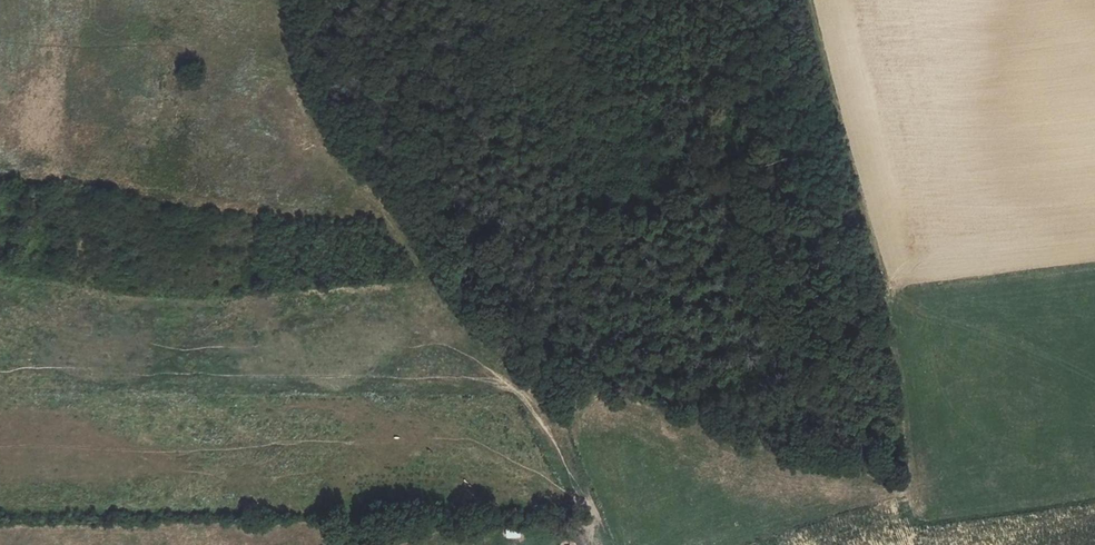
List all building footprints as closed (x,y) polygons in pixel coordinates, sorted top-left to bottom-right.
[(505,538),(519,538),(519,527),(505,527),(505,538)]
